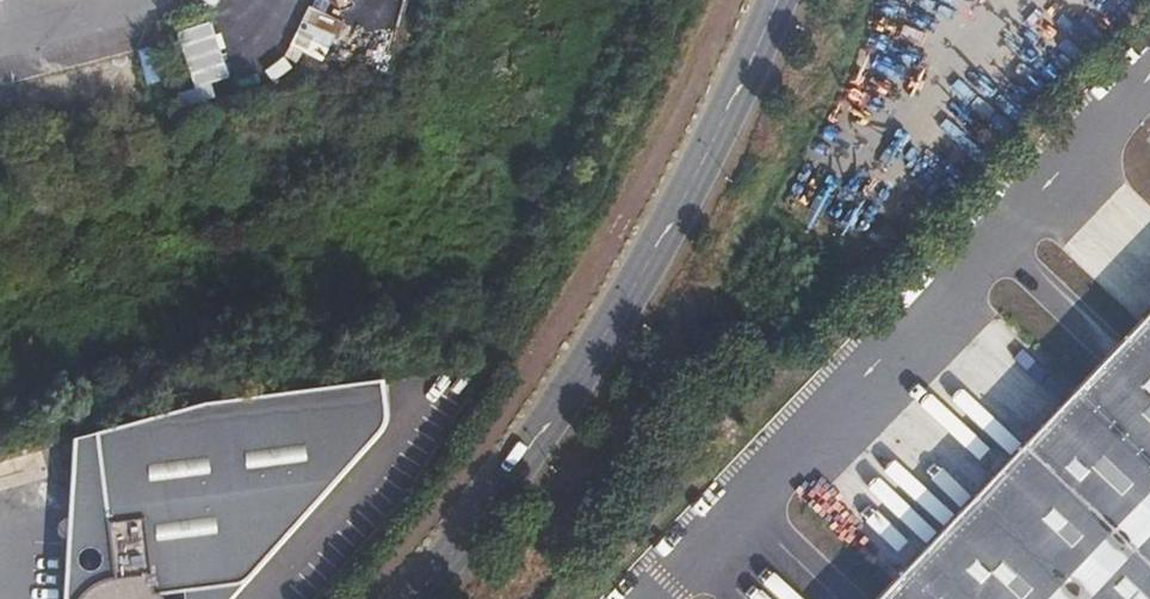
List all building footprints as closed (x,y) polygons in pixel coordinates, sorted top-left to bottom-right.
[(1130,598),(1149,598),(1149,312),(998,473),(1130,598)] [(376,433),(378,431),(379,428),(381,426),(382,423),(383,421),(384,418),(384,415),(384,413),(384,410),(384,407),(380,377),(202,401),(114,424),(111,575),(108,576),(103,576),(99,578),(94,580),(90,582),(86,585),(83,588),(79,591),(76,594),(73,598),(162,598),(159,594),(158,593),(232,584),(234,583),(236,582),(238,582),(240,581),(242,580),(243,578),(245,577),(247,576),(247,575),(376,433)] [(998,473),(878,598),(1129,598),(998,473)]
